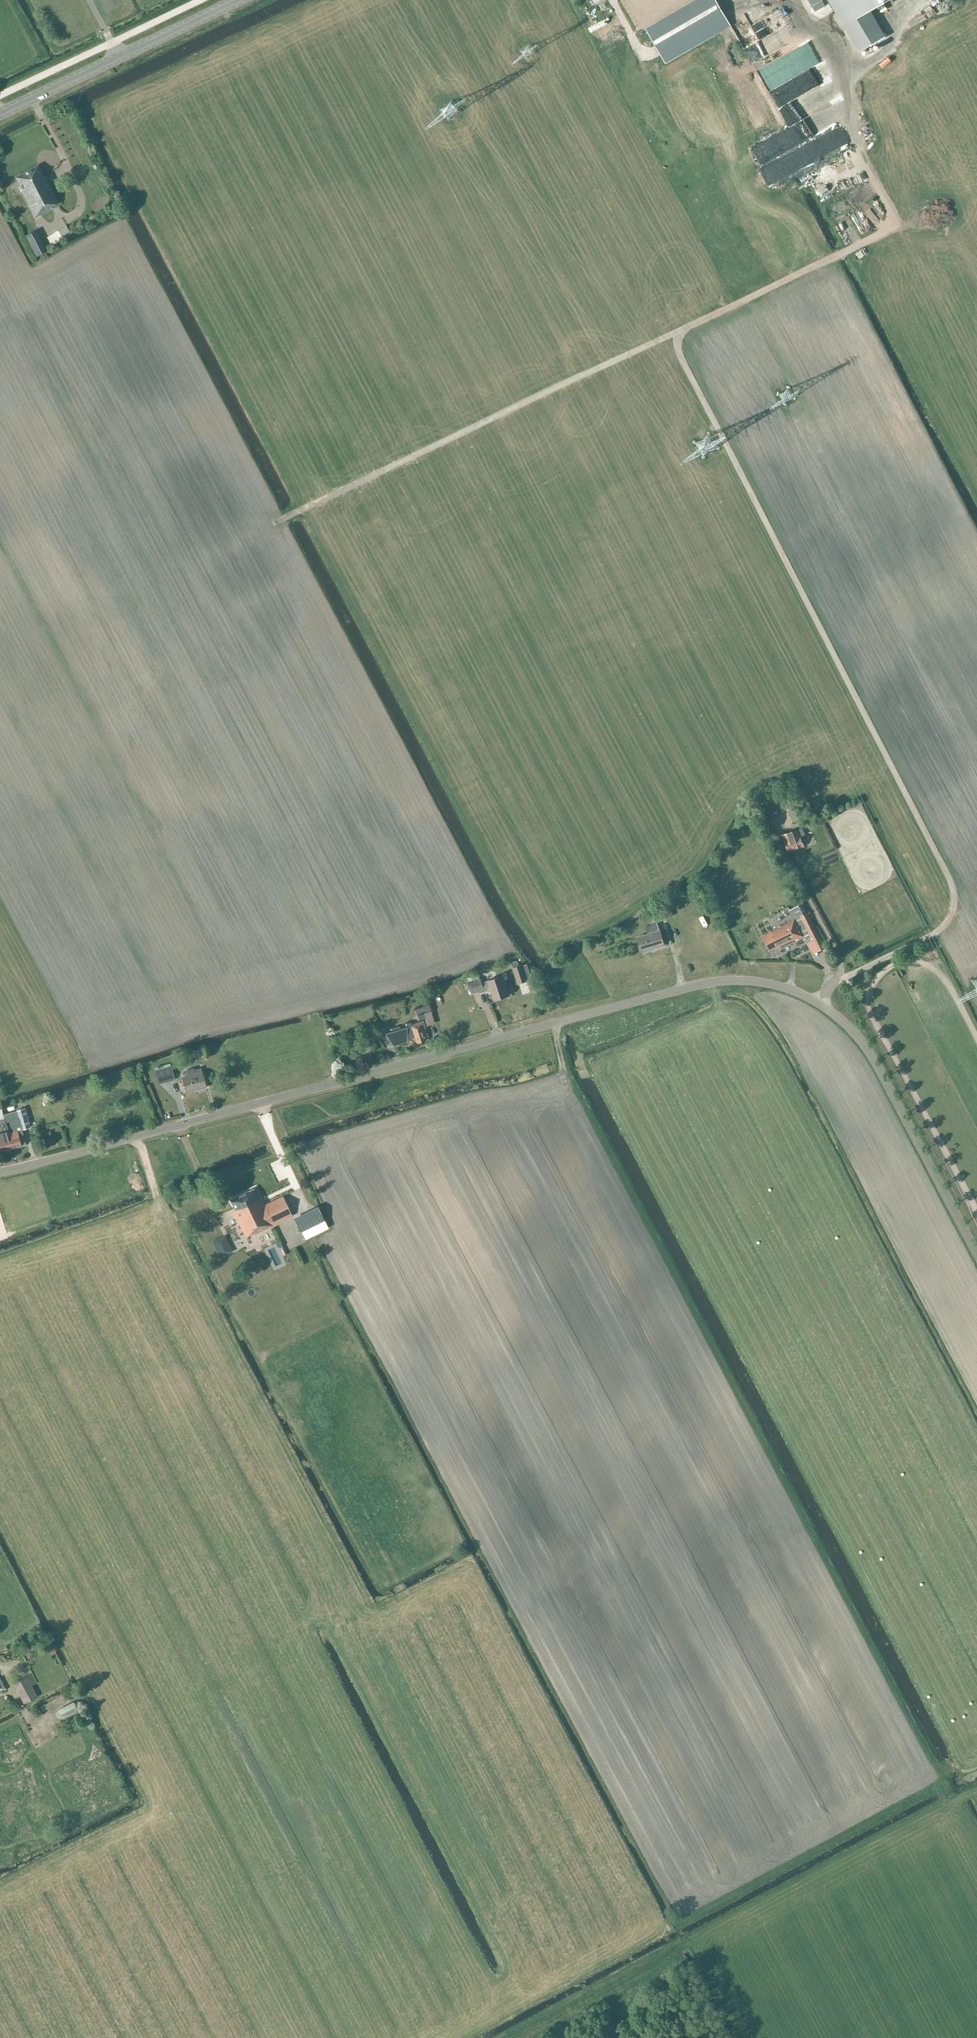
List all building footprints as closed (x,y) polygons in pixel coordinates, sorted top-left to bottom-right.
[(716,0),(697,0),(646,29),(665,63),(722,31),(731,26),(716,0)] [(860,51),(884,38),(868,11),(888,0),(831,0),(860,51)] [(59,204),(46,178),(44,179),(38,167),(16,178),(23,190),(21,192),(34,218),(35,217),(36,219),(39,218),(38,216),(52,209),(51,208),(59,204)] [(36,256),(46,251),(36,230),(25,236),(36,256)] [(790,791),(780,797),(795,824),(805,818),(790,791)] [(772,819),(763,804),(755,809),(764,824),(772,819)] [(803,829),(784,837),(789,852),(803,846),(800,837),(805,835),(803,829)] [(703,900),(700,890),(691,893),(695,903),(703,900)] [(774,929),(775,931),(764,937),(771,951),(784,945),(786,948),(805,938),(804,937),(809,934),(819,952),(827,948),(804,904),(791,911),(796,919),(782,926),(782,925),(774,929)] [(643,952),(664,945),(660,931),(655,932),(653,925),(647,927),(649,934),(638,937),(643,952)] [(528,981),(523,964),(512,968),(517,984),(528,981)] [(510,995),(504,975),(487,980),(487,981),(482,982),(481,978),(468,982),(471,994),(490,988),(494,1000),(510,995)] [(434,1024),(431,1010),(417,1014),(418,1020),(425,1019),(427,1026),(434,1024)] [(424,1022),(411,1025),(411,1022),(406,1023),(406,1027),(385,1033),(393,1046),(407,1042),(407,1038),(415,1038),(417,1043),(425,1041),(424,1038),(428,1037),(424,1022)] [(170,1063),(154,1068),(159,1085),(175,1080),(170,1063)] [(201,1073),(200,1069),(194,1071),(194,1070),(187,1072),(188,1077),(182,1079),(186,1093),(206,1088),(201,1073)] [(7,1125),(6,1125),(13,1148),(25,1144),(21,1130),(30,1127),(25,1108),(16,1111),(16,1112),(4,1115),(6,1122),(9,1121),(11,1128),(13,1128),(14,1132),(9,1133),(7,1125)] [(13,1148),(6,1125),(4,1119),(0,1120),(0,1150),(4,1149),(4,1150),(13,1148)] [(236,1210),(234,1211),(246,1238),(255,1234),(292,1216),(283,1197),(265,1206),(256,1188),(231,1200),(236,1210)] [(319,1209),(298,1219),(294,1221),(300,1233),(302,1232),(305,1239),(328,1228),(325,1221),(319,1209)] [(16,1682),(26,1702),(37,1697),(27,1677),(16,1682)]
